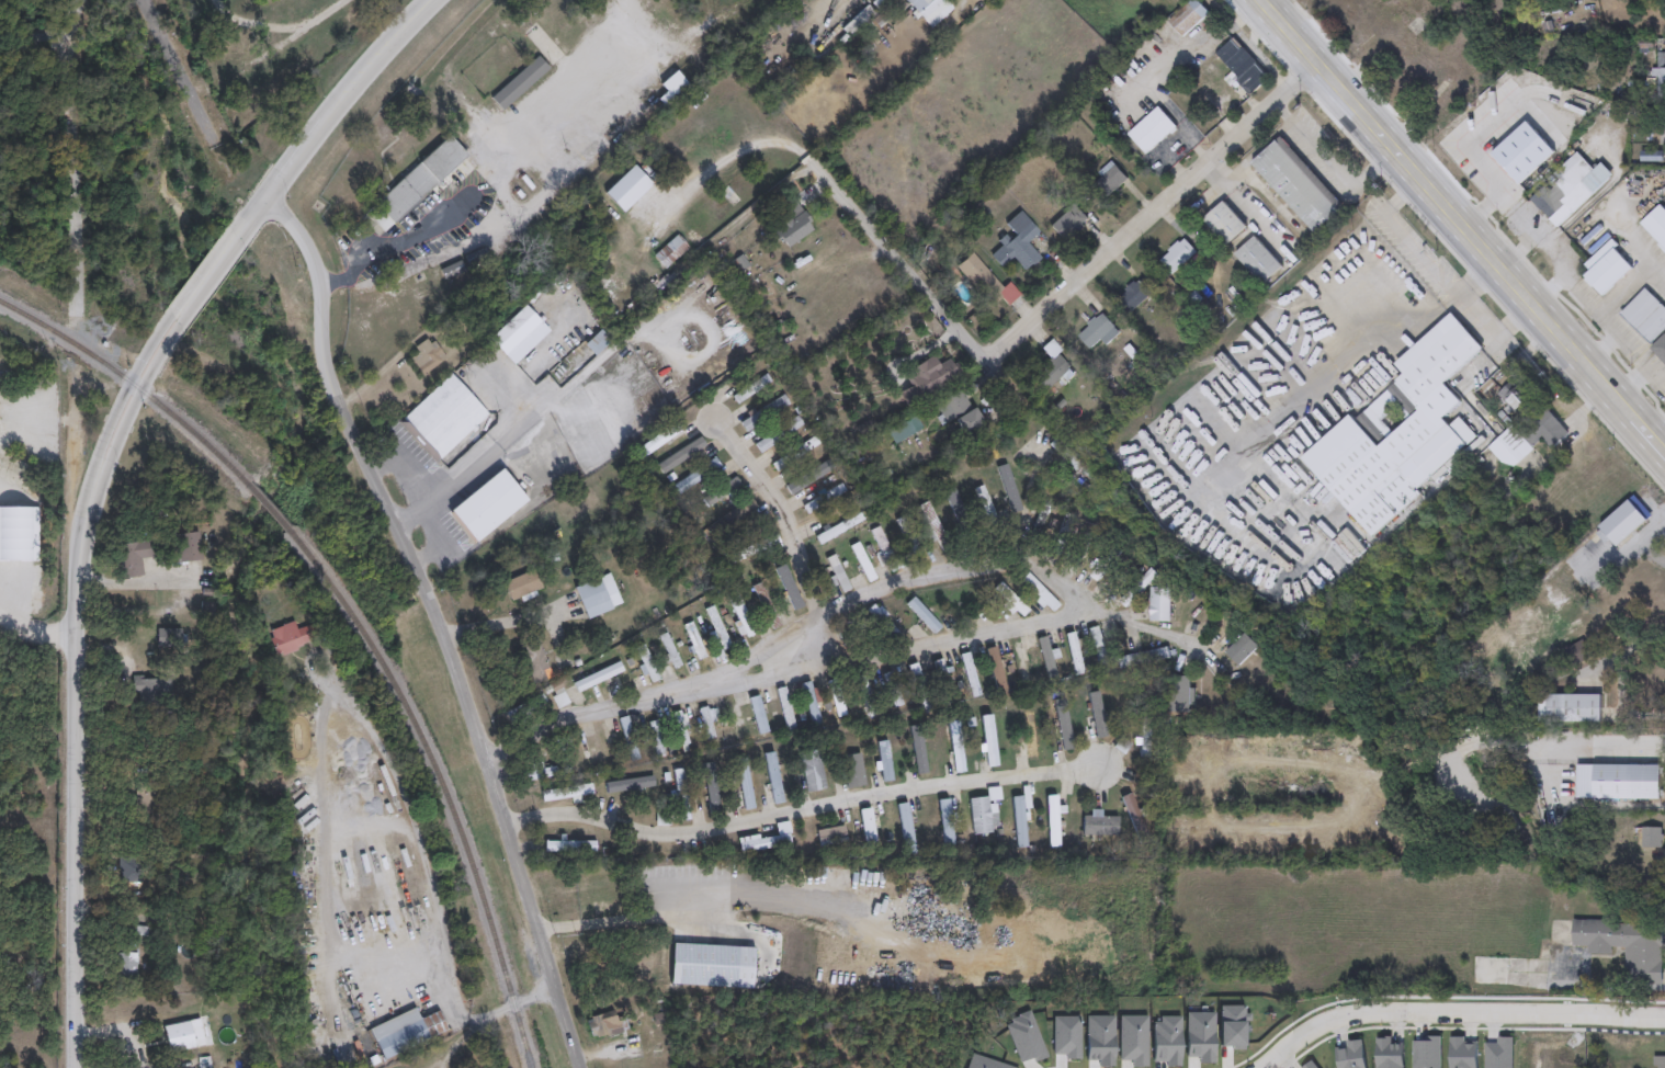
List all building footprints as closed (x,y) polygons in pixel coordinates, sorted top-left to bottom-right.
[(1167,24),(1190,0),(1194,0),(1209,14),(1182,39),(1167,24)] [(1214,56),(1231,39),(1268,78),(1250,94),(1214,56)] [(1655,54),(1664,54),(1664,102),(1655,102),(1655,77),(1655,54)] [(1126,136),(1156,107),(1176,127),(1146,156),(1126,136)] [(1651,124),(1664,125),(1664,145),(1650,145),(1651,124)] [(1494,160),(1483,146),(1500,132),(1511,146),(1494,160)] [(1281,138),(1341,209),(1312,235),(1251,162),(1281,138)] [(1593,170),(1599,163),(1611,177),(1556,228),(1529,200),(1577,154),(1593,170)] [(1092,179),(1117,167),(1125,186),(1101,198),(1092,179)] [(1202,220),(1223,203),(1245,228),(1224,246),(1202,220)] [(1065,242),(1050,227),(1072,204),(1087,219),(1065,242)] [(1658,206),(1664,213),(1664,252),(1640,226),(1658,206)] [(1013,258),(999,266),(994,258),(1005,251),(998,242),(1012,232),(1005,223),(1021,211),(1038,235),(1027,241),(1039,260),(1022,271),(1013,258)] [(1280,266),(1261,286),(1233,258),(1251,238),(1280,266)] [(1158,259),(1185,240),(1196,257),(1169,275),(1158,259)] [(1583,279),(1597,264),(1592,260),(1607,245),(1631,269),(1602,298),(1583,279)] [(1001,288),(1008,283),(1019,295),(1007,306),(1000,298),(989,307),(954,268),(972,253),(1001,288)] [(1643,291),(1664,310),(1664,329),(1651,344),(1619,316),(1643,291)] [(1099,341),(1089,351),(1076,337),(1100,314),(1119,333),(1105,346),(1099,341)] [(1369,536),(1300,459),(1350,416),(1355,420),(1404,376),(1394,365),(1450,315),(1481,350),(1442,385),(1459,404),(1441,420),(1448,427),(1458,418),(1477,440),(1369,536)] [(1664,336),(1664,337),(1664,365),(1650,350),(1664,336)] [(1042,349),(1046,344),(1068,368),(1044,393),(1030,378),(1051,359),(1042,349)] [(962,377),(907,409),(899,394),(911,387),(904,373),(932,356),(938,365),(951,357),(962,377)] [(730,397),(764,374),(769,382),(736,405),(730,397)] [(1518,433),(1545,410),(1567,434),(1550,450),(1542,442),(1507,471),(1486,447),(1511,425),(1518,433)] [(755,445),(795,416),(801,424),(761,454),(755,445)] [(818,444),(777,471),(771,465),(813,436),(818,444)] [(833,467),(789,493),(784,485),(827,458),(833,467)] [(739,482),(710,510),(704,502),(733,476),(739,482)] [(988,520),(972,491),(981,487),(997,514),(988,520)] [(727,515),(749,499),(759,512),(737,529),(727,515)] [(1646,523),(1615,548),(1609,542),(1588,559),(1577,546),(1630,503),(1646,523)] [(813,537),(860,513),(863,521),(817,545),(813,537)] [(896,520),(904,516),(921,555),(914,558),(896,520)] [(871,531),(879,527),(897,568),(890,571),(871,531)] [(1090,530),(1081,564),(1073,561),(1081,527),(1090,530)] [(730,563),(726,553),(771,534),(775,543),(730,563)] [(876,578),(869,583),(848,548),(856,544),(876,578)] [(826,559),(834,556),(849,590),(840,593),(826,559)] [(621,603),(588,621),(573,591),(604,573),(621,603)] [(1051,613),(1020,581),(1027,573),(1060,605),(1051,613)] [(749,588),(758,583),(781,625),(772,630),(749,588)] [(1020,618),(993,591),(1000,583),(1028,612),(1020,618)] [(723,593),(733,588),(757,633),(747,638),(723,593)] [(1168,590),(1168,622),(1149,622),(1149,590),(1168,590)] [(940,627),(932,634),(906,604),(914,598),(940,627)] [(892,626),(884,633),(865,612),(872,605),(892,626)] [(706,609),(715,606),(728,648),(718,651),(706,609)] [(681,626),(691,622),(705,656),(696,660),(681,626)] [(1089,629),(1098,627),(1106,663),(1097,666),(1089,629)] [(1262,644),(1234,675),(1220,663),(1248,630),(1262,644)] [(1084,673),(1074,675),(1065,634),(1074,633),(1084,673)] [(681,666),(673,669),(659,637),(667,634),(681,666)] [(1037,639),(1045,636),(1050,649),(1056,647),(1060,659),(1053,661),(1058,678),(1050,680),(1037,639)] [(634,650),(643,646),(659,679),(650,683),(634,650)] [(987,650),(998,648),(1007,698),(997,701),(987,650)] [(1124,670),(1122,658),(1166,648),(1168,660),(1124,670)] [(932,662),(941,659),(954,701),(945,703),(932,662)] [(936,708),(927,713),(906,668),(915,663),(936,708)] [(869,725),(853,678),(863,674),(879,722),(869,725)] [(1189,678),(1189,715),(1168,715),(1168,678),(1189,678)] [(838,717),(827,682),(837,679),(847,714),(838,717)] [(801,684),(809,682),(822,725),(813,727),(801,684)] [(795,728),(786,731),(775,690),(785,686),(795,728)] [(1089,693),(1099,692),(1105,737),(1094,738),(1089,693)] [(1599,723),(1538,723),(1538,696),(1599,696),(1599,723)] [(743,741),(733,743),(723,700),(733,697),(743,741)] [(1062,750),(1055,700),(1065,698),(1072,749),(1062,750)] [(699,708),(710,706),(716,737),(705,739),(699,708)] [(671,713),(681,711),(690,743),(680,746),(671,713)] [(1023,713),(1035,713),(1037,759),(1024,759),(1023,713)] [(630,761),(616,719),(626,716),(639,758),(630,761)] [(665,752),(656,754),(649,722),(658,720),(665,752)] [(910,737),(929,735),(935,771),(916,774),(910,737)] [(1124,753),(1113,749),(1118,738),(1129,742),(1124,753)] [(876,742),(887,741),(892,781),(882,782),(876,742)] [(805,792),(798,753),(818,750),(824,788),(805,792)] [(865,785),(847,788),(840,758),(859,753),(865,785)] [(567,763),(569,773),(526,780),(524,765),(541,763),(542,768),(567,763)] [(689,819),(678,820),(672,770),(684,769),(689,819)] [(540,803),(537,791),(588,783),(590,794),(540,803)] [(988,796),(987,788),(999,787),(999,799),(992,800),(994,832),(972,833),(970,797),(988,796)] [(1120,796),(1129,792),(1149,839),(1141,842),(1120,796)] [(1058,794),(1058,847),(1047,847),(1047,794),(1058,794)] [(1027,847),(1016,848),(1012,796),(1022,795),(1027,847)] [(939,798),(950,798),(952,845),(941,845),(939,798)] [(897,804),(907,802),(915,853),(904,854),(897,804)] [(1083,834),(1083,815),(1117,815),(1117,834),(1083,834)] [(791,845),(739,852),(737,839),(778,833),(777,823),(788,821),(791,845)] [(816,829),(845,826),(846,842),(817,845),(816,829)] [(1661,848),(1640,848),(1640,828),(1661,828),(1661,848)] [(596,851),(544,851),(544,840),(596,840),(596,851)] [(1661,986),(1624,985),(1626,955),(1579,954),(1579,973),(1570,973),(1571,921),(1662,923),(1661,986)] [(769,976),(752,975),(752,988),(669,985),(671,943),(770,947),(769,976)] [(623,980),(590,981),(589,959),(622,957),(623,980)] [(1506,957),(1506,986),(1472,986),(1472,957),(1506,957)] [(656,964),(656,987),(639,987),(639,964),(656,964)] [(369,1026),(414,1008),(418,1019),(438,1010),(446,1032),(381,1058),(369,1026)] [(586,1018),(616,1011),(622,1033),(591,1039),(586,1018)] [(1652,1057),(1664,1057),(1664,1067),(1652,1067),(1652,1057)]
